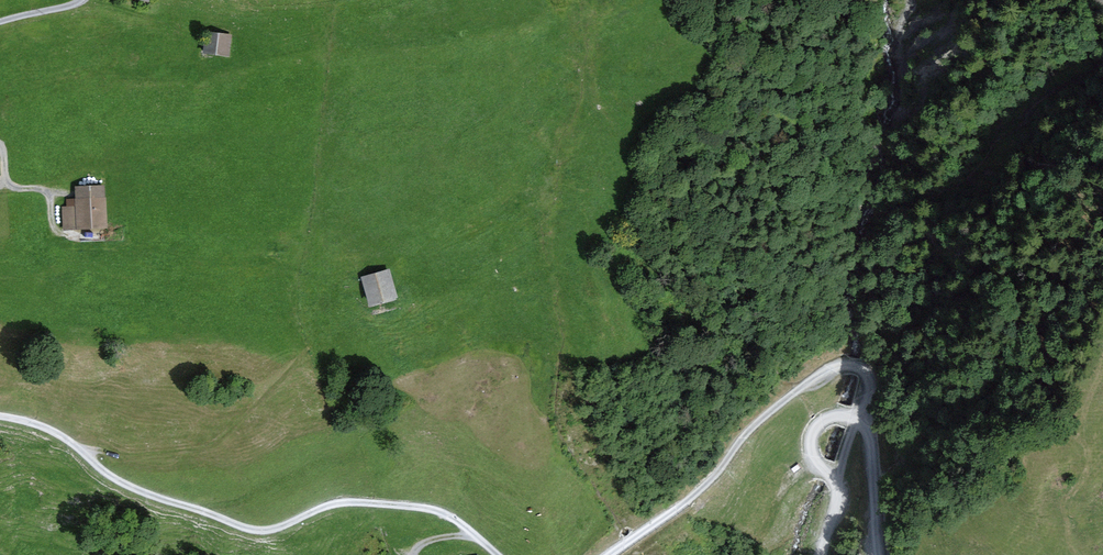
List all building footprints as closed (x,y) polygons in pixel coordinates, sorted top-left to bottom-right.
[(207,26),(205,46),(227,49),(230,29),(207,26)] [(104,220),(103,180),(77,181),(77,202),(63,203),(63,222),(104,220)] [(609,250),(610,258),(618,257),(617,249),(609,250)] [(597,251),(599,260),(608,258),(607,250),(597,251)] [(363,270),(370,296),(394,289),(386,263),(363,270)] [(612,264),(614,272),(622,271),(621,263),(612,264)]
